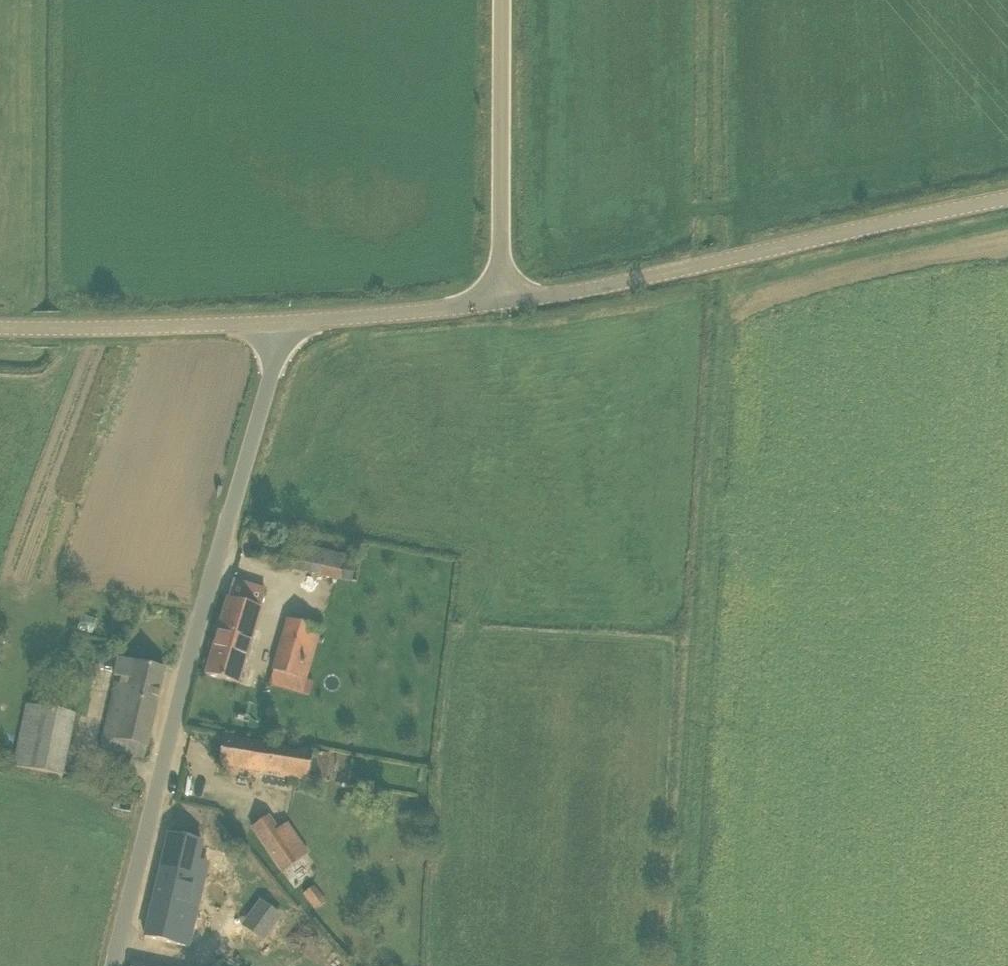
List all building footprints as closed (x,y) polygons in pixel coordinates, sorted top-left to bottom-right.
[(319,575),(350,579),(353,558),(299,550),(297,561),(321,564),(319,575)] [(265,590),(253,586),(234,580),(205,675),(237,686),(265,590)] [(301,695),(321,630),(288,620),(269,686),(301,695)] [(144,759),(165,670),(133,662),(117,658),(112,676),(129,680),(127,686),(115,683),(99,749),(144,759)] [(62,778),(76,715),(39,707),(26,769),(62,778)] [(311,751),(219,739),(217,769),(307,780),(311,751)] [(298,860),(279,832),(267,816),(251,827),(281,871),(298,860)] [(215,872),(208,870),(213,847),(169,837),(150,917),(151,917),(146,937),(197,949),(201,930),(215,872)] [(281,912),(261,898),(254,908),(274,922),(281,912)]
